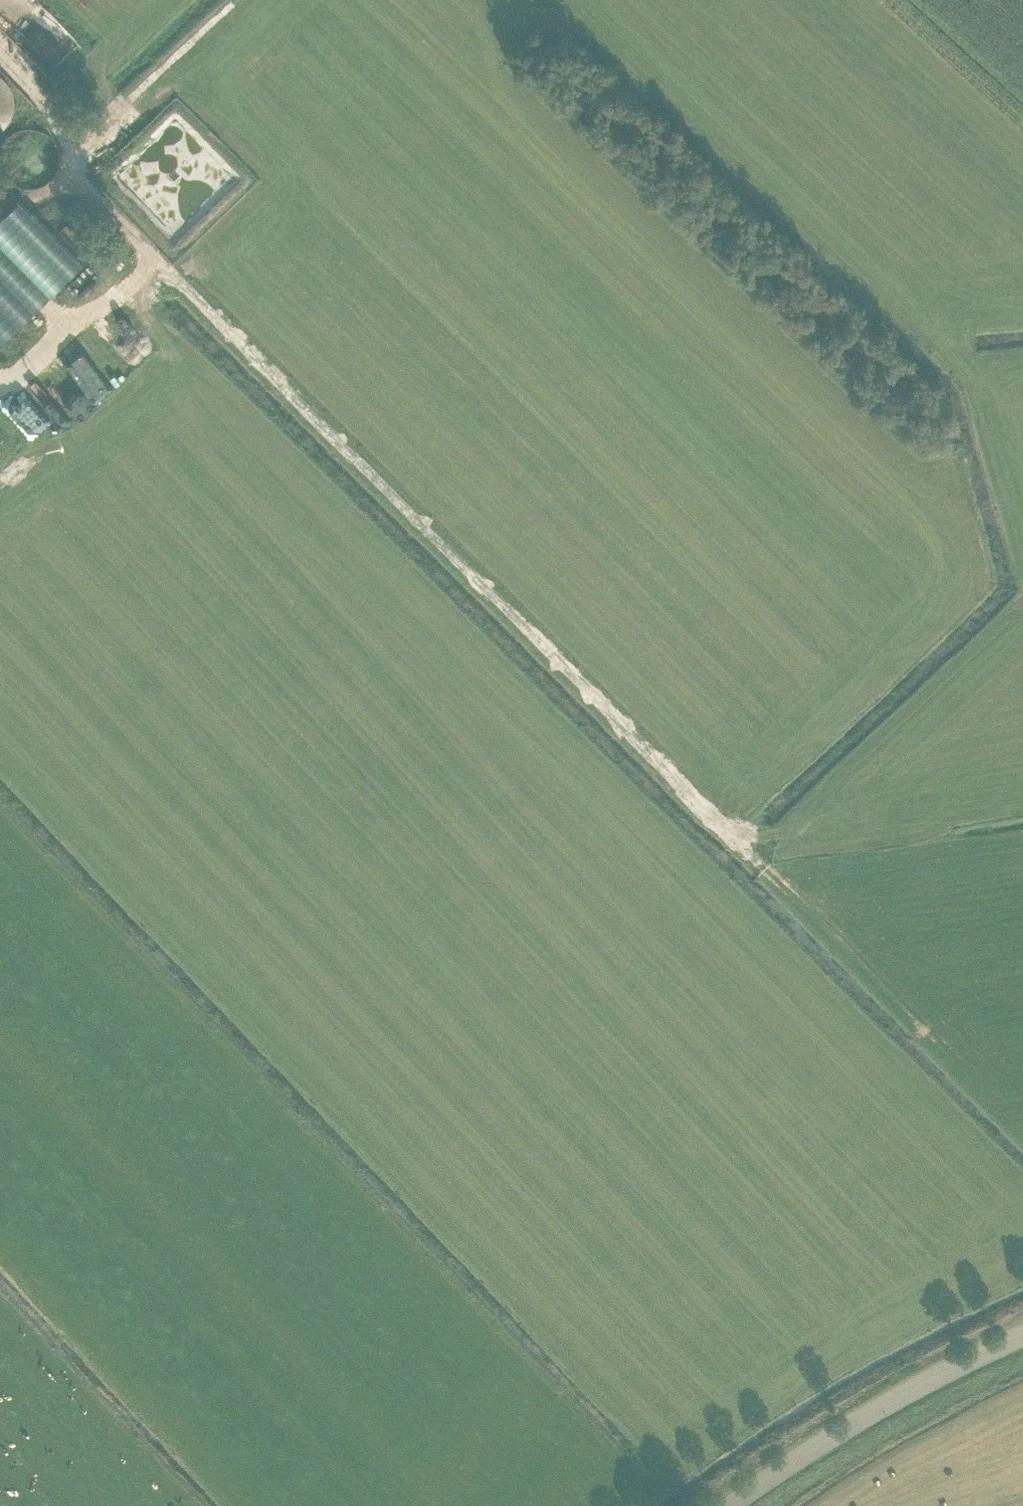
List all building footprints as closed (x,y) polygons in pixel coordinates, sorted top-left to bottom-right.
[(15,108),(0,68),(0,114),(15,108)] [(52,169),(52,142),(31,141),(31,169),(52,169)] [(0,188),(0,370),(60,433),(156,342),(19,197),(14,202),(0,188)]
